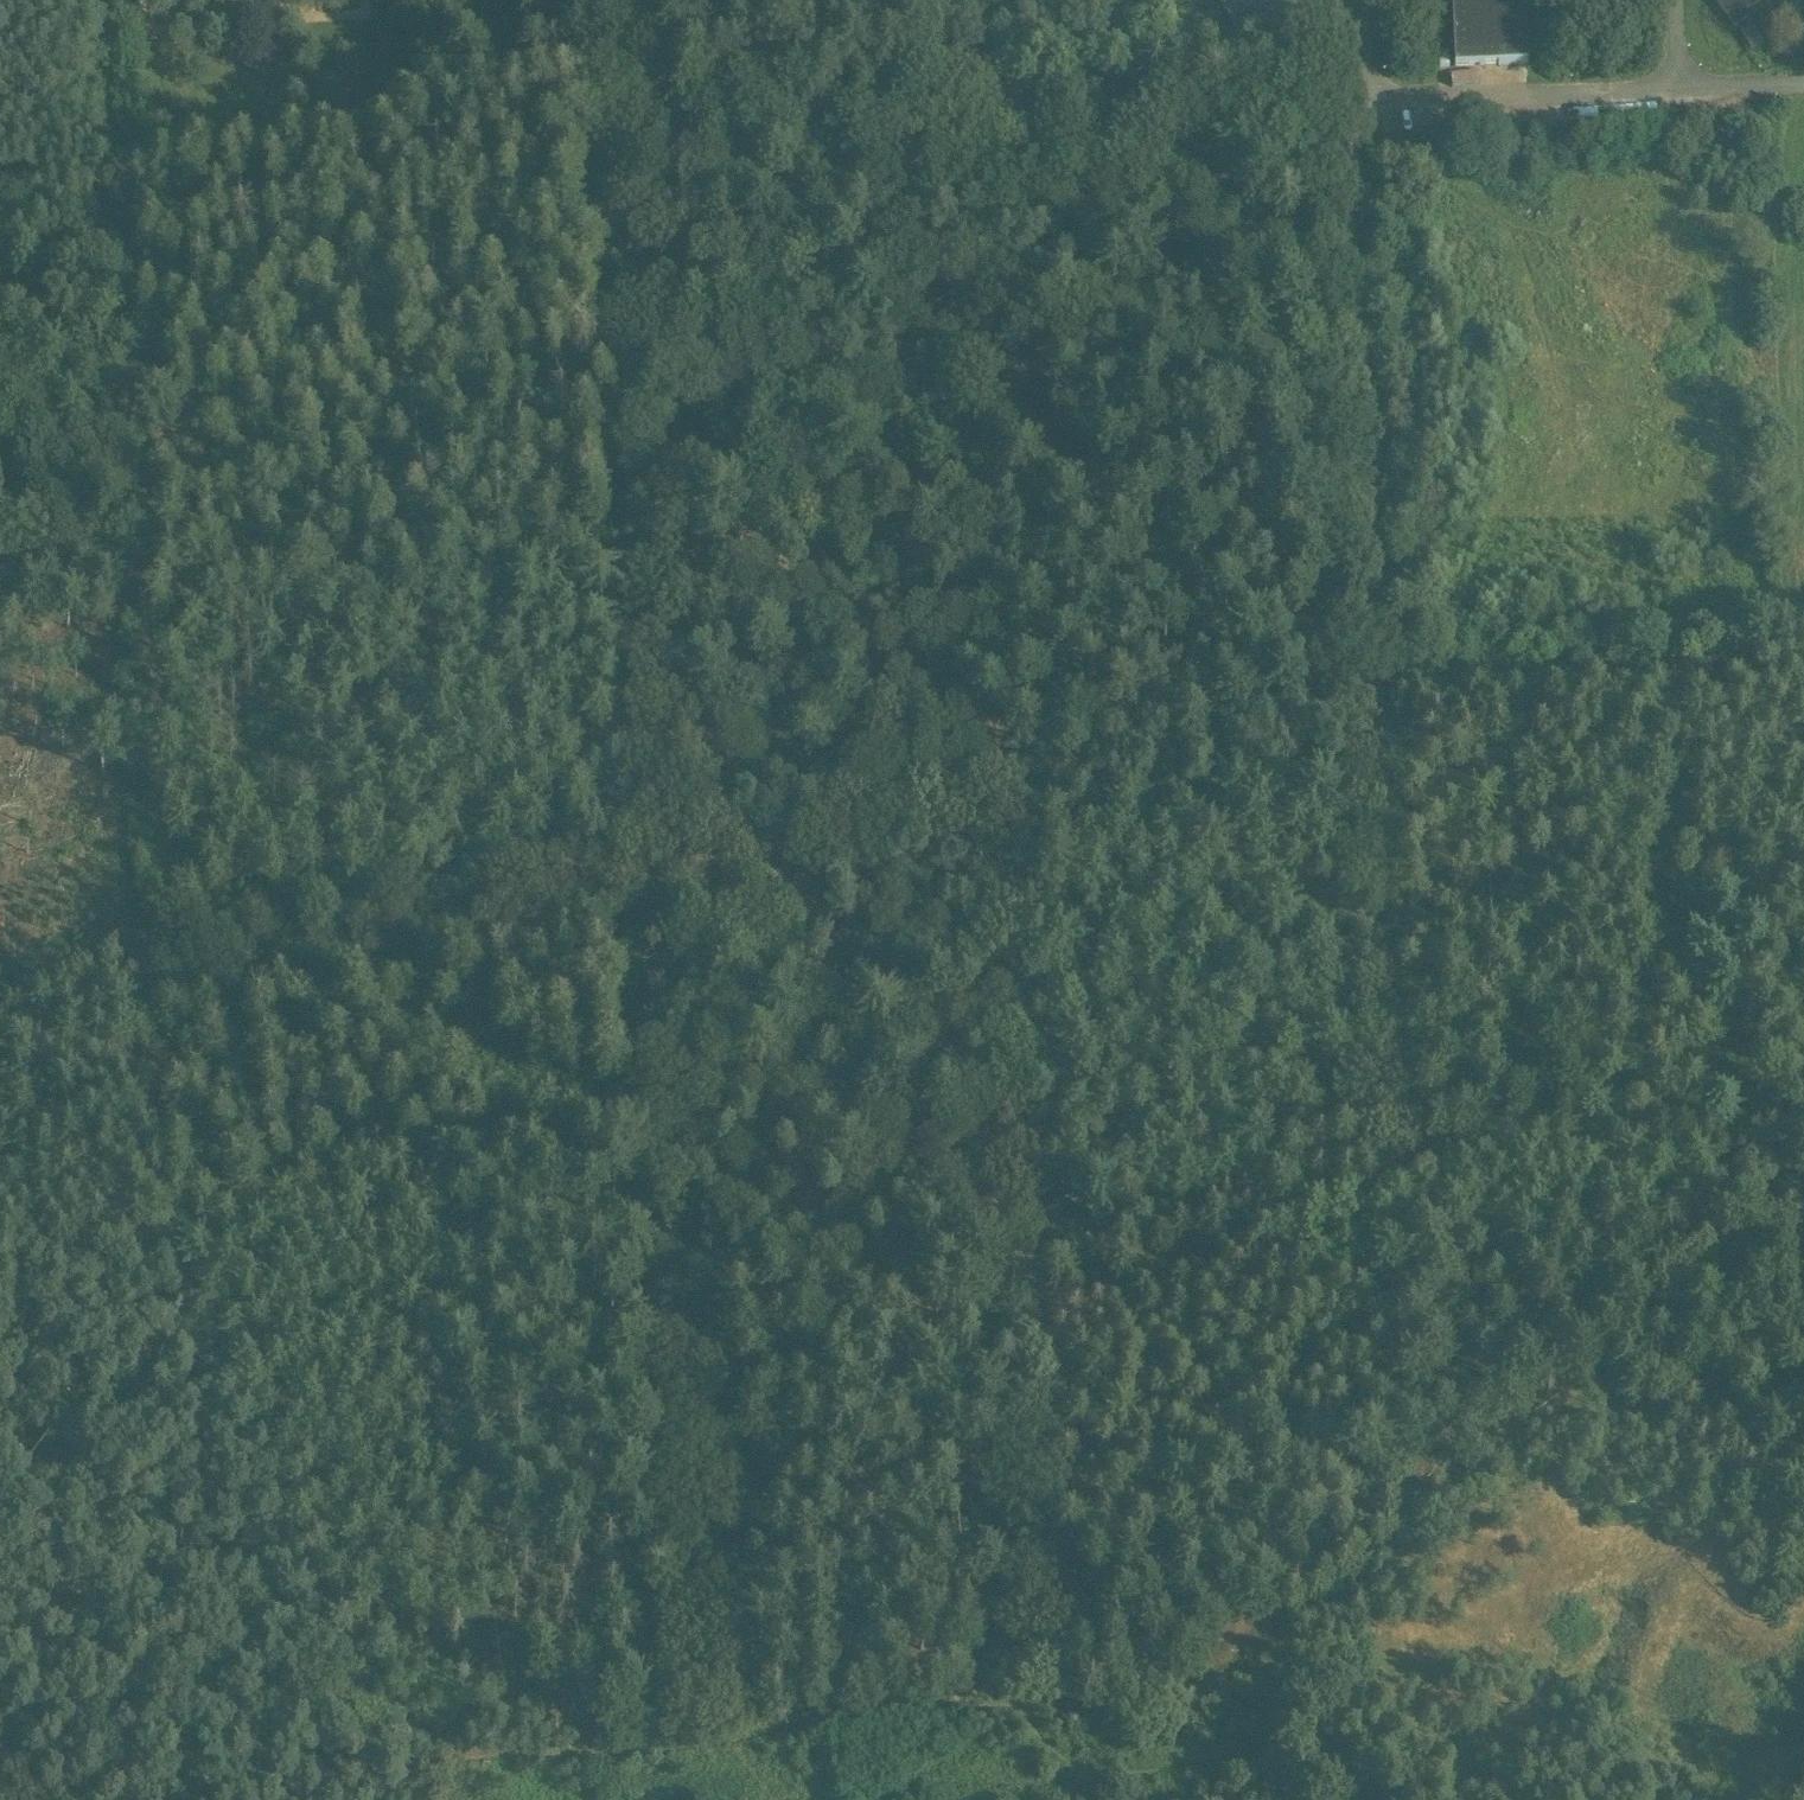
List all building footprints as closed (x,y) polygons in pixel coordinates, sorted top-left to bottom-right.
[(1452,72),(1523,69),(1520,0),(1476,0),(1448,1),(1452,72)] [(1735,26),(1749,17),(1745,11),(1762,0),(1718,0),(1735,26)] [(1097,92),(1091,104),(1105,112),(1112,100),(1097,92)]
